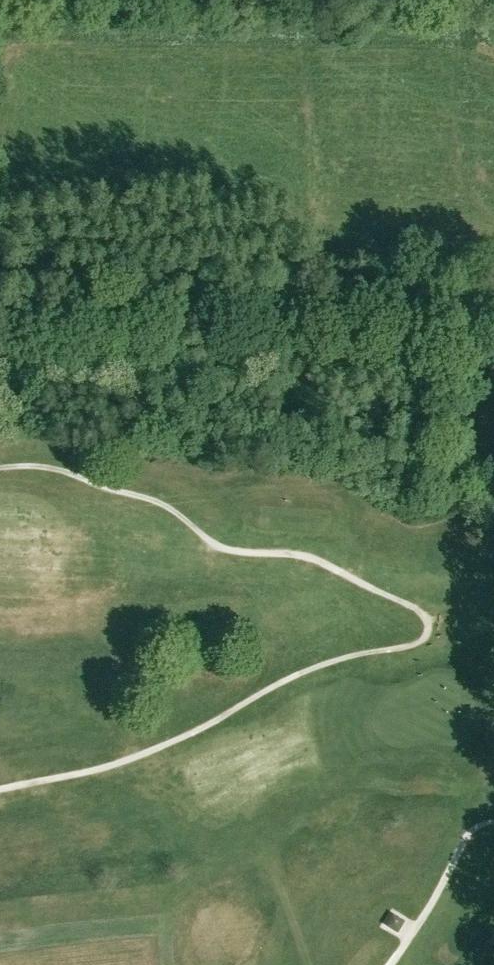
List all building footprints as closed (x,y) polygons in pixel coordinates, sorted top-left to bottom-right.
[(393,916),(386,929),(398,936),(406,923),(393,916)]
